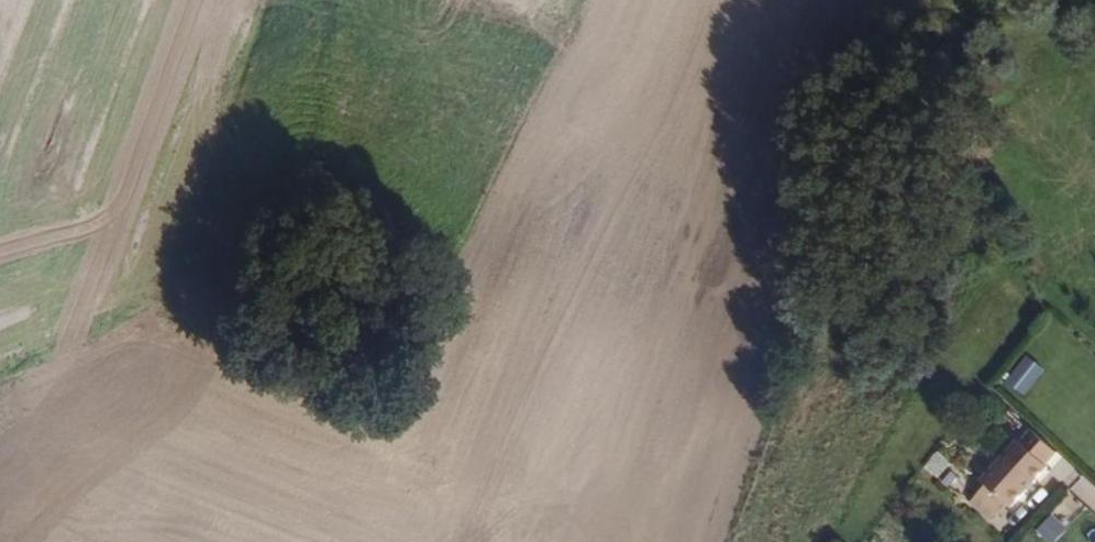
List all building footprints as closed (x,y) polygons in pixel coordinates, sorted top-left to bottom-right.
[(1013,508),(1050,466),(1048,464),(1058,451),(1033,429),(1022,441),(1020,439),(984,483),(1013,508)]
